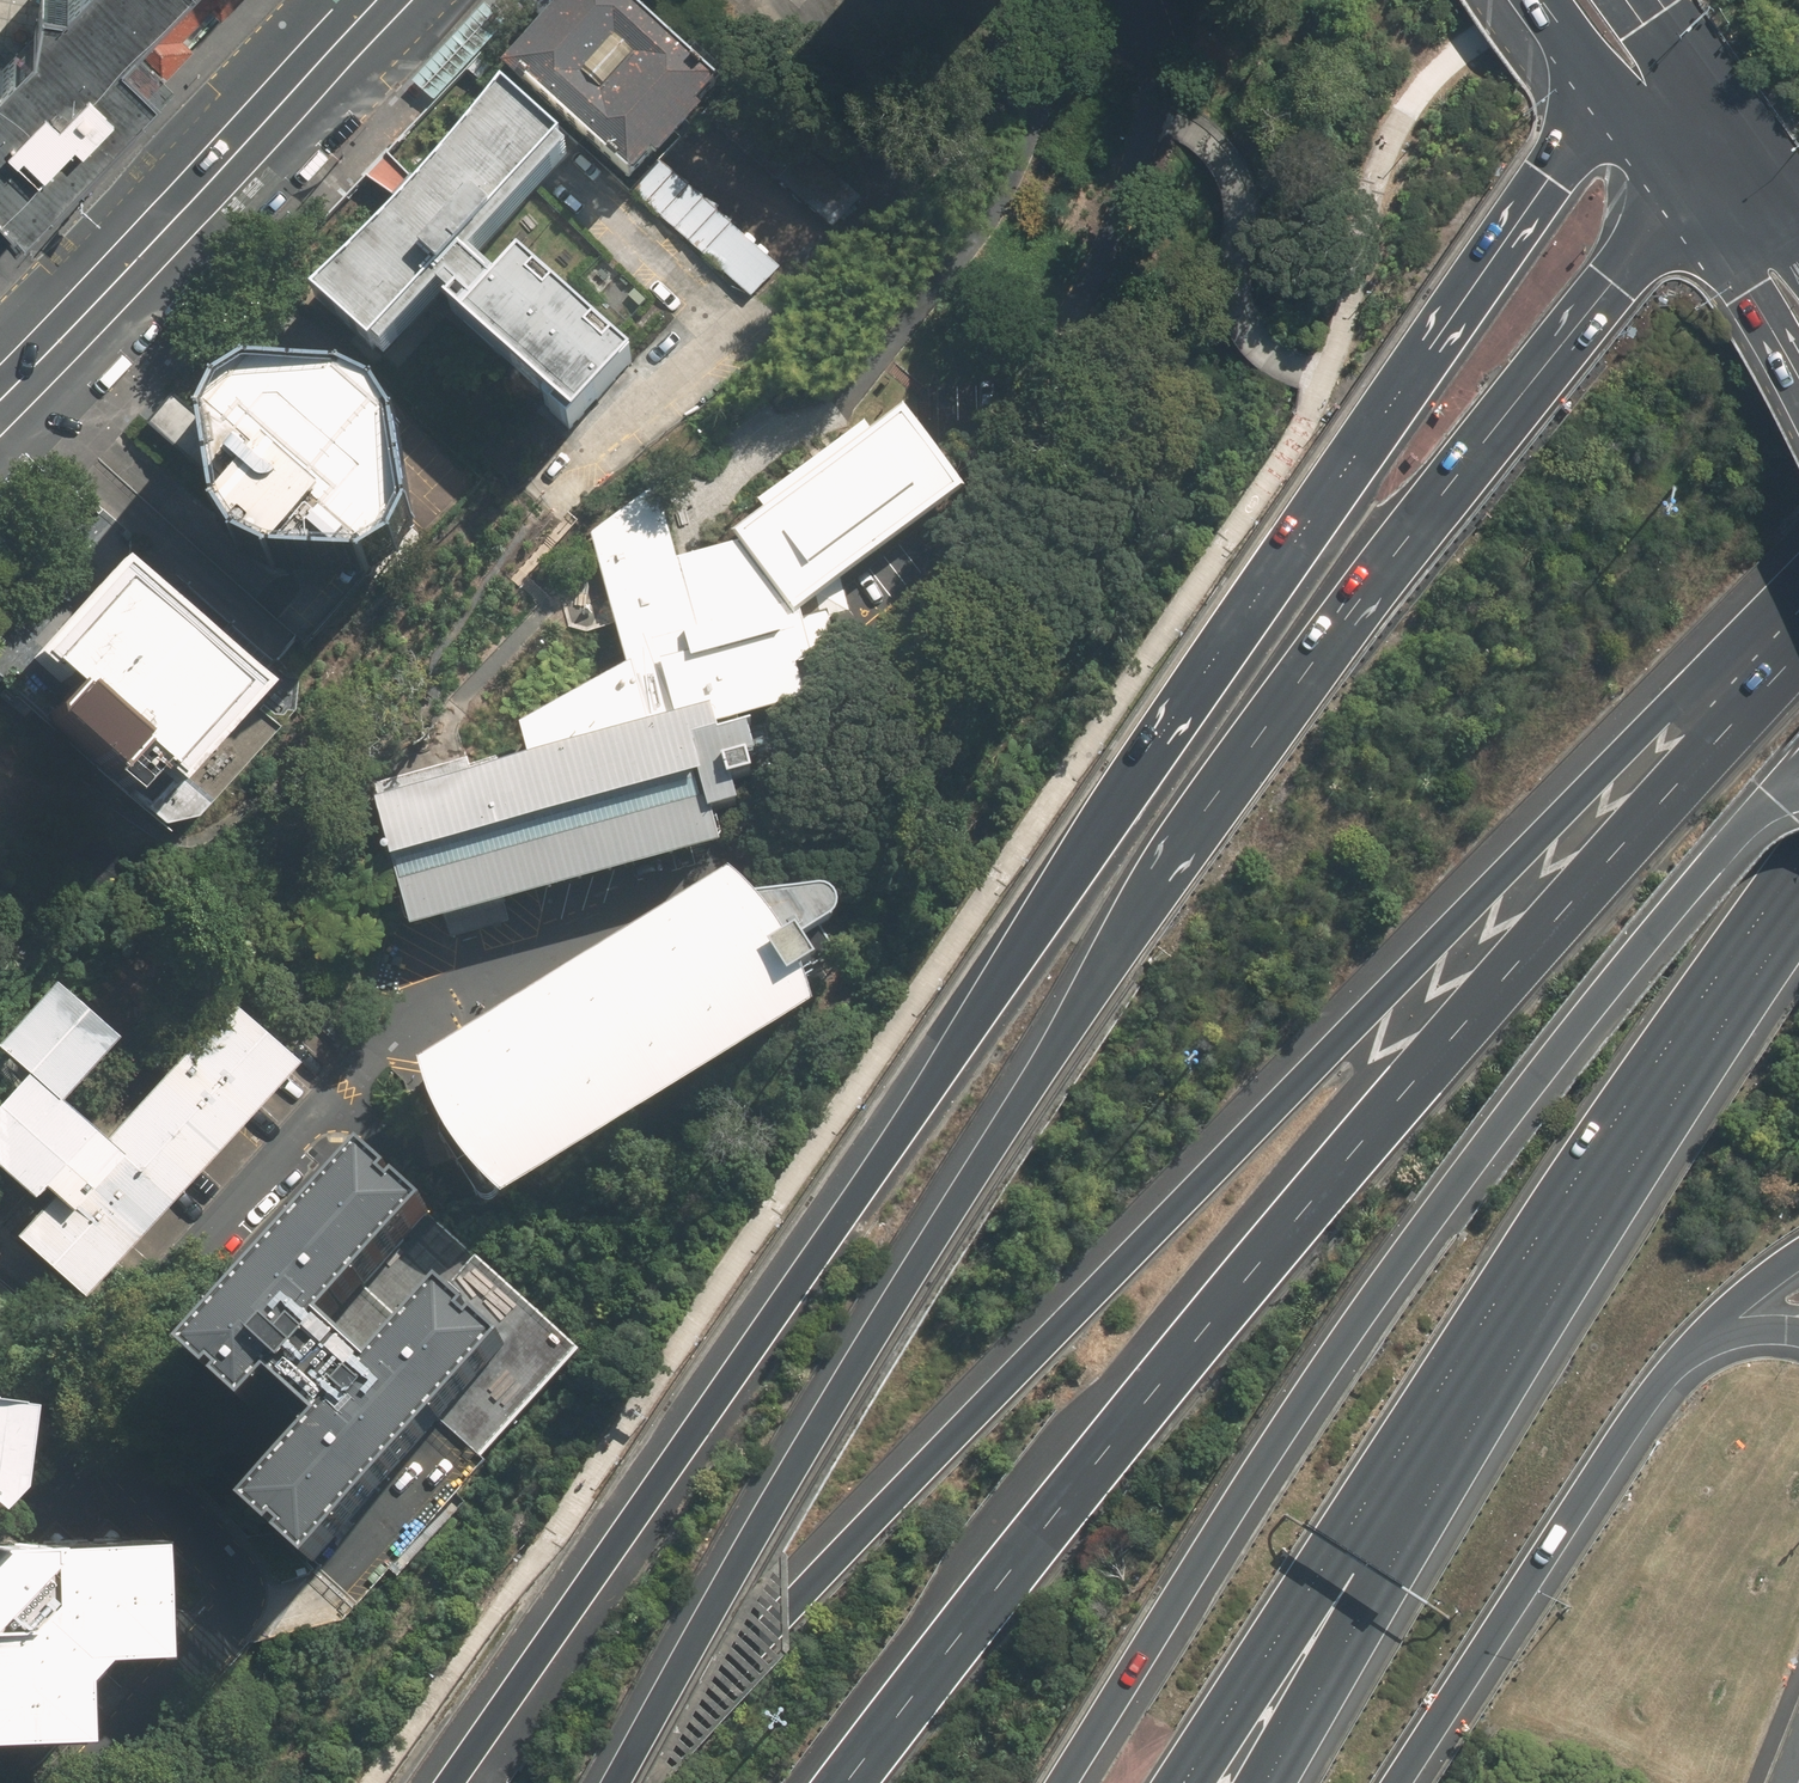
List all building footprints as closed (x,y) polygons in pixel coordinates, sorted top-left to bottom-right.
[(27,214),(161,74),(126,41),(164,0),(40,0),(35,36),(3,69),(0,66),(0,185),(27,214)] [(126,41),(161,74),(165,76),(219,16),(222,19),(240,0),(164,0),(126,41)] [(502,67),(633,186),(724,87),(629,0),(564,0),(556,9),(550,15),(544,22),(502,67)] [(412,82),(435,103),(507,27),(485,6),(412,82)] [(859,198),(732,86),(704,116),(832,229),(859,198)] [(570,153),(504,92),(419,184),(408,195),(397,207),(314,297),(381,358),(442,292),(456,305),(451,310),(547,398),(544,401),(544,405),(571,430),(634,362),(521,258),(497,284),(471,260),(570,153)] [(780,268),(670,171),(643,202),(753,299),(780,268)] [(220,400),(206,432),(220,524),(242,555),(274,570),(369,577),(401,559),(413,523),(399,436),(380,402),(342,384),(254,379),(220,400)] [(963,492),(903,410),(870,434),(864,426),(764,499),(769,505),(736,529),(739,539),(682,555),(676,531),(662,481),(595,529),(631,663),(526,722),(538,770),(714,725),(805,703),(796,667),(816,662),(803,608),(963,492)] [(116,563),(26,663),(64,697),(44,719),(110,778),(106,782),(126,800),(151,773),(170,790),(259,692),(116,563)] [(714,725),(538,770),(384,809),(415,928),(471,914),(523,900),(727,848),(718,813),(741,808),(734,783),(753,778),(740,730),(717,735),(714,725)] [(475,1165),(503,1197),(806,1007),(801,979),(813,969),(805,953),(800,943),(833,920),(829,900),(814,892),(757,896),(728,875),(664,916),(595,959),(524,1005),(469,1040),(429,1065),(436,1103),(455,1139),(466,1153),(475,1165)] [(294,1065),(227,1004),(101,1142),(57,1102),(115,1039),(54,983),(0,1043),(0,1052),(24,1075),(0,1101),(0,1172),(30,1199),(41,1188),(51,1197),(14,1238),(80,1298),(294,1065)] [(368,1160),(190,1354),(253,1411),(279,1382),(325,1424),(250,1506),(312,1562),(411,1454),(441,1421),(506,1350),(443,1293),(376,1368),(331,1327),(430,1218),(368,1160)] [(581,1353),(430,1218),(331,1327),(376,1368),(443,1293),(506,1350),(441,1421),(484,1460),(581,1353)] [(10,1476),(16,1403),(0,1400),(0,1488),(10,1476)] [(0,1543),(0,1736),(71,1733),(68,1676),(87,1675),(86,1652),(144,1649),(138,1536),(0,1543)]
